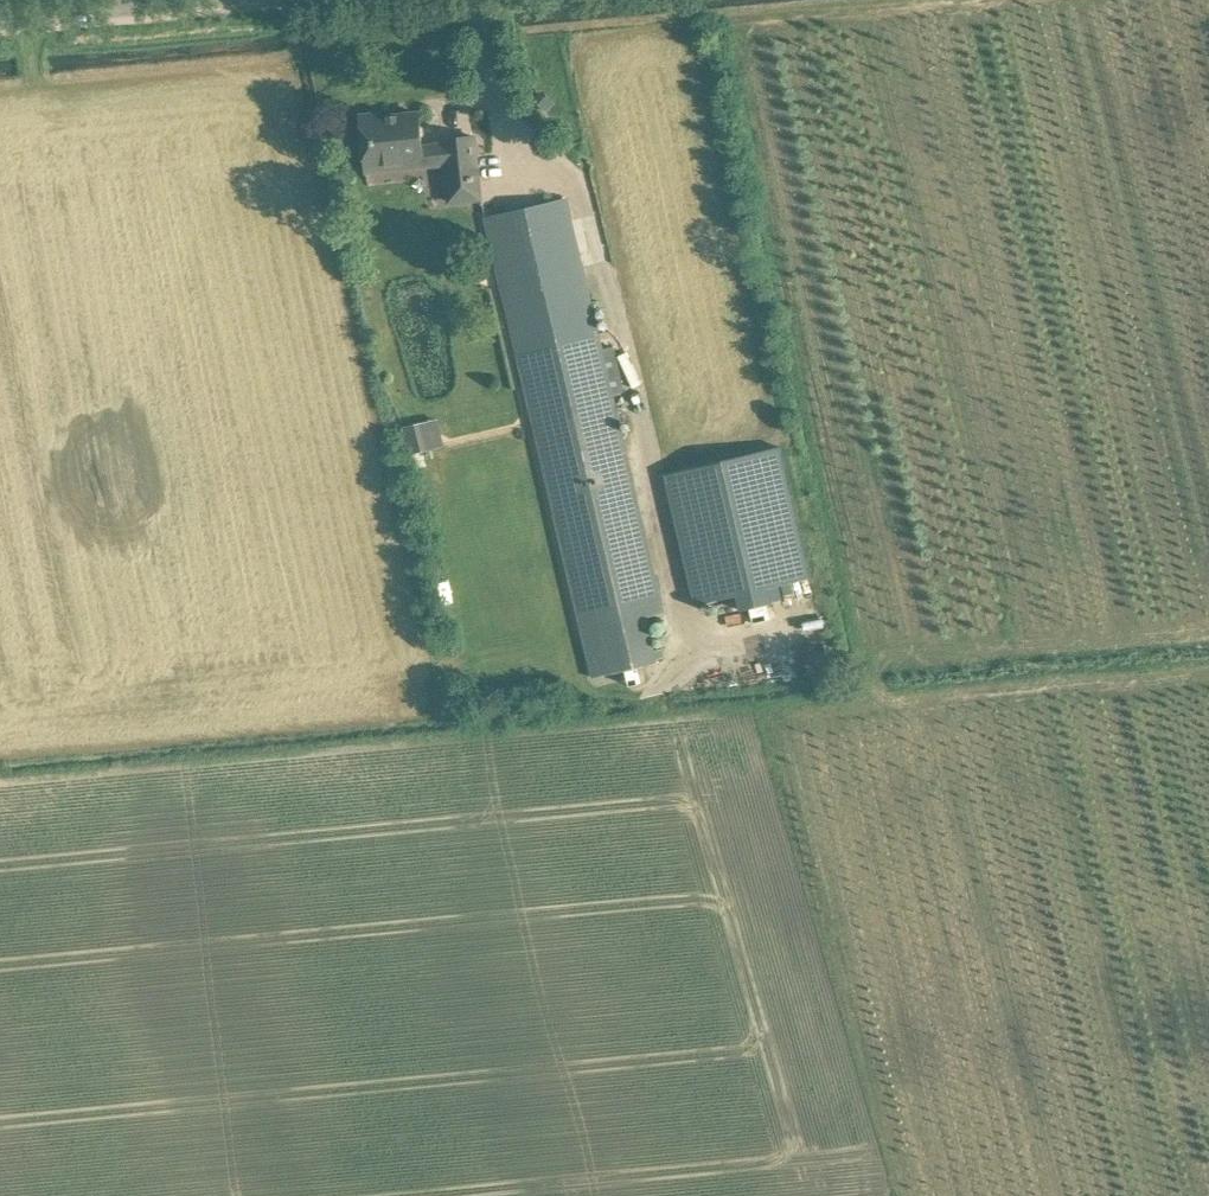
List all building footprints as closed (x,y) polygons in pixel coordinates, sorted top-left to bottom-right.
[(444,144),(423,146),(419,113),(384,116),(384,113),(361,115),(367,167),(424,160),(425,167),(445,165),(448,184),(450,206),(483,201),(479,181),(477,159),(474,136),(444,139),(444,144)] [(613,347),(602,349),(566,199),(485,218),(534,425),(553,507),(591,679),(658,663),(647,618),(665,613),(635,488),(615,406),(612,395),(624,392),(613,347)] [(779,585),(810,578),(779,446),(665,473),(696,605),(738,595),(742,610),(750,608),(754,623),(767,620),(766,614),(768,613),(766,603),(782,599),(779,585)]
